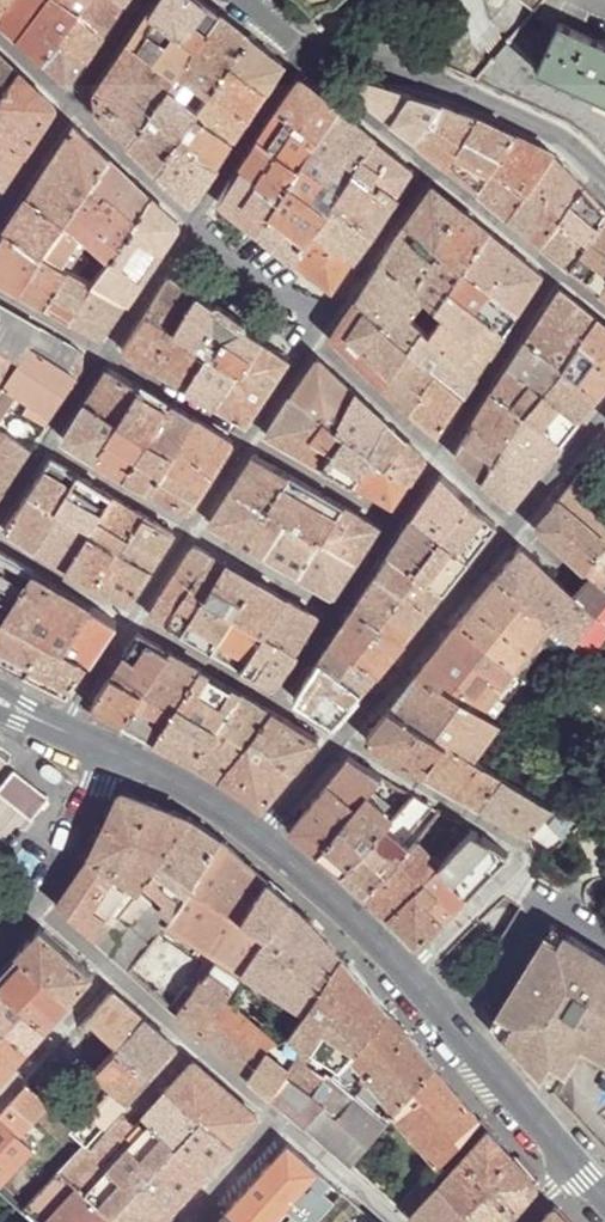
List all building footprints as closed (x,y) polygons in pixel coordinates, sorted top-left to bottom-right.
[(0,13),(0,21),(41,59),(57,37),(75,13),(102,33),(124,0),(10,0),(0,13)] [(10,0),(0,0),(0,13),(10,0)] [(149,13),(196,48),(219,15),(220,14),(203,0),(158,0),(149,13)] [(526,10),(469,76),(476,79),(535,10),(522,0),(514,0),(526,10)] [(535,10),(543,0),(522,0),(535,10)] [(102,33),(75,13),(57,37),(84,59),(102,33)] [(196,48),(149,13),(129,43),(174,80),(196,48)] [(234,27),(219,15),(196,48),(174,80),(191,93),(200,79),(212,89),(228,65),(247,37),(234,27)] [(558,23),(536,71),(604,103),(604,44),(558,23)] [(84,59),(57,37),(41,59),(53,71),(67,84),(84,59)] [(268,53),(247,37),(228,65),(264,91),(282,63),(268,53)] [(174,80),(129,43),(96,92),(97,113),(129,144),(174,80)] [(0,52),(0,102),(19,71),(5,58),(0,52)] [(264,91),(228,65),(212,89),(248,116),(256,104),(264,91)] [(19,71),(0,102),(0,133),(23,153),(54,105),(37,88),(19,71)] [(321,95),(302,79),(280,110),(320,143),(341,112),(321,95)] [(191,93),(174,80),(129,144),(143,157),(157,171),(181,136),(196,113),(203,103),(191,93)] [(440,104),(371,85),(362,97),(394,123),(417,142),(440,104)] [(248,116),(212,89),(203,103),(196,113),(232,140),(241,127),(248,116)] [(478,118),(440,104),(417,142),(435,157),(447,167),(465,140),(478,118)] [(320,143),(280,110),(260,140),(300,172),(307,163),(320,143)] [(357,124),(341,112),(320,143),(307,163),(339,191),(357,165),(375,139),(357,124)] [(232,140),(196,113),(181,136),(218,165),(223,155),(232,140)] [(516,137),(478,118),(465,140),(502,158),(516,137)] [(92,142),(74,125),(28,196),(64,224),(107,157),(92,142)] [(0,133),(0,182),(3,184),(23,153),(0,133)] [(181,136),(157,171),(174,186),(192,202),(218,165),(181,136)] [(553,155),(516,137),(502,158),(498,164),(530,187),(553,155)] [(411,168),(375,139),(357,165),(395,195),(411,168)] [(300,172),(260,140),(241,167),(280,200),(300,172)] [(502,158),(465,140),(447,167),(463,180),(479,193),(498,164),(502,158)] [(582,185),(553,155),(530,187),(562,213),(582,185)] [(127,176),(107,157),(64,224),(43,255),(46,257),(69,272),(91,288),(95,284),(100,275),(69,251),(80,236),(110,259),(151,198),(127,176)] [(339,191),(307,163),(300,172),(280,200),(257,231),(294,260),(315,228),(334,201),(339,191)] [(530,187),(498,164),(479,193),(494,205),(508,216),(530,187)] [(395,195),(357,165),(339,191),(334,201),(371,232),(384,212),(395,195)] [(280,200),(241,167),(221,201),(257,231),(280,200)] [(582,185),(562,213),(542,244),(553,254),(570,268),(604,219),(604,210),(582,185)] [(466,214),(433,187),(381,264),(436,309),(448,291),(462,271),(488,232),(466,214)] [(562,213),(530,187),(508,216),(526,231),(542,244),(562,213)] [(64,224),(28,196),(5,231),(43,255),(64,224)] [(178,224),(151,198),(110,259),(100,275),(95,284),(126,303),(153,263),(178,224)] [(371,232),(334,201),(315,228),(353,259),(361,247),(371,232)] [(570,268),(583,278),(600,291),(604,284),(604,219),(570,268)] [(353,259),(315,228),(294,260),(331,289),(353,259)] [(5,231),(0,239),(0,278),(20,291),(46,257),(43,255),(5,231)] [(501,242),(488,232),(462,271),(515,314),(540,274),(501,242)] [(69,272),(46,257),(20,291),(44,305),(69,272)] [(436,309),(381,264),(366,286),(356,302),(410,347),(423,329),(436,309)] [(515,314),(462,271),(448,291),(502,334),(509,323),(515,314)] [(91,288),(69,272),(44,305),(71,320),(91,288)] [(196,295),(168,278),(146,313),(176,330),(196,295)] [(126,303),(95,284),(91,288),(71,320),(103,339),(126,303)] [(597,319),(560,289),(543,314),(526,339),(561,368),(597,319)] [(502,334),(448,291),(436,309),(423,329),(477,376),(491,352),(502,334)] [(261,340),(196,295),(176,330),(211,352),(240,369),(261,340)] [(410,347),(356,302),(334,337),(383,386),(410,347)] [(0,304),(0,350),(19,361),(27,348),(41,327),(0,304)] [(176,330),(146,313),(122,349),(188,388),(211,352),(176,330)] [(597,319),(561,368),(596,396),(604,383),(604,326),(597,319)] [(90,356),(41,327),(27,348),(76,376),(90,356)] [(477,376),(423,329),(410,347),(435,368),(409,409),(438,435),(477,376)] [(561,368),(526,339),(518,351),(509,365),(543,393),(561,368)] [(288,359),(261,340),(240,369),(214,403),(246,420),(278,373),(288,359)] [(435,368),(410,347),(383,386),(409,409),(435,368)] [(76,376),(27,348),(19,361),(14,369),(62,397),(76,376)] [(14,369),(19,361),(0,350),(0,392),(14,369)] [(240,369),(211,352),(188,388),(214,403),(240,369)] [(355,393),(318,359),(291,397),(339,431),(355,393)] [(543,393),(509,365),(501,378),(494,388),(527,415),(543,393)] [(596,396),(561,368),(543,393),(527,415),(559,441),(576,420),(596,396)] [(29,447),(62,397),(14,369),(0,392),(0,428),(29,447)] [(140,387),(109,369),(89,402),(120,421),(140,387)] [(172,404),(140,387),(120,421),(150,439),(172,404)] [(527,415),(494,388),(485,403),(474,420),(505,446),(527,415)] [(386,422),(355,393),(339,431),(369,452),(386,422)] [(339,431),(291,397),(281,413),(267,434),(323,467),(339,431)] [(120,421),(89,402),(65,440),(95,458),(120,421)] [(195,417),(172,404),(150,439),(173,452),(195,417)] [(559,441),(527,415),(505,446),(482,478),(511,504),(536,471),(559,441)] [(232,440),(195,417),(173,452),(151,489),(189,510),(207,480),(232,440)] [(505,446),(474,420),(466,433),(454,452),(482,478),(505,446)] [(150,439),(120,421),(95,458),(126,476),(150,439)] [(405,439),(386,422),(369,452),(387,464),(405,439)] [(0,428),(0,488),(2,489),(29,447),(0,428)] [(369,452),(339,431),(323,467),(352,483),(369,452)] [(173,452),(150,439),(126,476),(151,489),(173,452)] [(423,457),(405,439),(387,464),(408,481),(423,457)] [(289,475),(253,452),(242,471),(233,487),(269,509),(289,475)] [(387,464),(369,452),(352,483),(391,505),(408,481),(387,464)] [(77,475),(51,461),(29,493),(56,508),(77,475)] [(468,499),(441,473),(435,483),(412,517),(439,536),(468,499)] [(89,482),(77,475),(56,508),(66,515),(92,530),(113,497),(89,482)] [(342,506),(289,475),(269,509),(289,521),(321,539),(342,506)] [(577,476),(558,501),(604,543),(604,500),(577,476)] [(269,509),(233,487),(211,523),(267,557),(289,521),(269,509)] [(56,508),(29,493),(4,530),(43,553),(66,515),(56,508)] [(127,505),(113,497),(92,530),(121,548),(143,515),(127,505)] [(494,524),(468,499),(439,536),(467,558),(481,541),(494,524)] [(558,501),(536,528),(589,574),(589,575),(604,589),(604,543),(558,501)] [(377,526),(342,506),(321,539),(355,559),(365,544),(377,526)] [(92,530),(66,515),(43,553),(67,567),(92,530)] [(172,531),(143,515),(121,548),(151,566),(161,550),(172,531)] [(439,536),(412,517),(402,532),(391,549),(444,588),(457,571),(467,558),(439,536)] [(321,539),(289,521),(267,557),(299,574),(321,539)] [(121,548),(92,530),(67,567),(97,584),(121,548)] [(355,559),(321,539),(299,574),(332,594),(355,559)] [(211,556),(194,546),(161,598),(151,614),(166,623),(211,556)] [(151,566),(121,548),(97,584),(128,601),(151,566)] [(572,595),(520,548),(506,564),(496,575),(552,627),(573,646),(599,617),(572,595)] [(444,588),(391,549),(376,571),(402,589),(382,620),(405,636),(420,617),(444,588)] [(0,555),(0,598),(9,604),(30,573),(0,555)] [(225,564),(211,556),(166,623),(181,631),(203,597),(225,564)] [(239,571),(225,564),(203,597),(233,615),(255,580),(239,571)] [(30,571),(30,573),(9,604),(0,618),(0,660),(8,663),(27,674),(48,642),(64,649),(91,606),(30,571)] [(402,589),(376,571),(365,588),(357,601),(382,620),(402,589)] [(552,627),(496,575),(478,598),(458,623),(514,668),(552,627)] [(589,575),(572,595),(599,617),(604,609),(604,589),(589,575)] [(269,588),(255,580),(233,615),(264,633),(286,599),(269,588)] [(233,615),(203,597),(181,631),(211,649),(233,615)] [(0,598),(0,618),(9,604),(0,598)] [(300,607),(286,599),(264,633),(296,652),(318,617),(300,607)] [(382,620),(357,601),(332,639),(376,671),(388,656),(405,636),(382,620)] [(114,621),(91,606),(64,649),(89,661),(102,640),(114,621)] [(264,633),(233,615),(211,649),(242,667),(264,633)] [(514,668),(458,623),(449,634),(417,673),(443,689),(446,683),(486,706),(514,668)] [(296,652),(264,633),(242,667),(274,685),(296,652)] [(169,652),(138,635),(123,656),(111,674),(144,692),(169,652)] [(376,671),(332,639),(326,648),(319,659),(360,689),(376,671)] [(64,649),(48,642),(27,674),(46,683),(68,694),(89,661),(64,649)] [(202,671),(169,652),(144,692),(125,723),(142,732),(157,740),(202,671)] [(360,689),(319,659),(294,697),(332,721),(360,689)] [(241,693),(202,671),(157,740),(174,749),(194,759),(241,693)] [(443,689),(417,673),(409,684),(390,708),(442,739),(472,756),(498,722),(443,689)] [(144,692),(111,674),(90,705),(106,713),(125,723),(144,692)] [(271,711),(241,693),(194,759),(208,769),(221,778),(250,739),(271,711)] [(442,739),(390,708),(377,724),(365,740),(424,774),(442,739)] [(317,738),(271,711),(250,739),(295,766),(317,738)] [(295,766),(250,739),(221,778),(263,807),(295,766)] [(472,756),(442,739),(424,774),(481,808),(504,776),(480,761),(472,756)] [(382,777),(349,757),(329,783),(357,806),(366,796),(382,777)] [(0,790),(0,800),(29,822),(47,800),(13,773),(0,790)] [(581,822),(504,776),(481,808),(551,849),(581,822)] [(357,806),(329,783),(290,831),(297,836),(318,853),(357,806)] [(164,807),(123,793),(91,857),(116,874),(131,885),(141,891),(146,885),(192,819),(164,807)] [(434,807),(413,795),(393,817),(342,874),(354,883),(364,891),(416,837),(411,833),(434,807)] [(393,817),(366,796),(357,806),(318,853),(330,864),(342,874),(393,817)] [(208,830),(192,819),(146,885),(166,902),(160,908),(172,919),(222,840),(208,830)] [(582,822),(581,822),(551,849),(554,851),(582,822)] [(508,853),(471,830),(441,859),(466,894),(508,853)] [(441,859),(416,837),(364,891),(388,912),(422,879),(441,859)] [(237,854),(222,840),(172,919),(169,923),(181,934),(218,957),(244,974),(246,975),(268,940),(242,922),(268,882),(237,854)] [(116,874),(91,857),(60,905),(95,937),(107,918),(93,908),(116,874)] [(466,894),(441,859),(422,879),(443,917),(466,894)] [(131,885),(116,874),(93,908),(107,918),(131,885)] [(443,917),(422,879),(388,912),(417,943),(443,917)] [(285,897),(268,882),(242,922),(268,940),(292,903),(285,897)] [(311,921),(292,903),(268,940),(246,975),(306,1014),(343,956),(320,930),(311,921)] [(492,1025),(604,1144),(604,956),(554,924),(492,1025)] [(151,944),(127,925),(107,949),(129,969),(151,944)] [(95,975),(41,926),(17,951),(70,1002),(95,975)] [(17,951),(0,970),(0,984),(47,1029),(70,1002),(17,951)] [(366,983),(343,956),(306,1014),(290,1039),(278,1042),(268,1045),(250,1077),(273,1095),(289,1072),(317,1092),(329,1074),(335,1078),(390,1012),(384,1004),(366,983)] [(244,974),(218,957),(208,973),(202,984),(198,981),(178,1012),(204,1036),(228,1000),(244,974)] [(0,984),(0,1028),(2,1029),(4,1027),(25,1049),(27,1051),(47,1029),(0,984)] [(145,1019),(113,991),(87,1018),(119,1047),(145,1019)] [(278,1042),(228,1000),(204,1036),(250,1077),(268,1045),(278,1042)] [(399,1022),(390,1012),(335,1078),(387,1121),(394,1112),(436,1067),(420,1047),(399,1022)] [(177,1047),(145,1019),(119,1047),(150,1076),(177,1047)] [(0,1028),(0,1078),(25,1049),(4,1027),(2,1029),(0,1028)] [(150,1076),(119,1047),(94,1074),(106,1085),(125,1102),(150,1076)] [(258,1116),(195,1062),(146,1117),(176,1144),(199,1118),(232,1146),(258,1116)] [(480,1118),(436,1067),(394,1112),(436,1161),(440,1164),(480,1118)] [(317,1092),(289,1072),(273,1095),(296,1115),(317,1092)] [(335,1078),(329,1074),(317,1092),(296,1115),(350,1162),(387,1121),(335,1078)] [(125,1102),(106,1085),(68,1127),(86,1144),(125,1102)] [(25,1086),(0,1112),(0,1117),(21,1136),(48,1108),(25,1086)] [(232,1146),(199,1118),(176,1144),(146,1117),(137,1127),(123,1114),(91,1148),(86,1144),(83,1148),(99,1163),(79,1187),(120,1221),(163,1221),(232,1146)] [(0,1117),(0,1188),(36,1150),(21,1136),(0,1117)] [(488,1129),(480,1118),(440,1164),(436,1161),(427,1171),(428,1173),(439,1184),(441,1182),(488,1129)] [(495,1136),(488,1129),(441,1182),(465,1211),(513,1156),(495,1136)] [(290,1145),(228,1212),(240,1221),(315,1221),(341,1191),(290,1145)] [(522,1168),(513,1156),(490,1183),(515,1213),(537,1186),(522,1168)] [(60,1171),(23,1210),(36,1221),(120,1221),(79,1187),(60,1171)] [(439,1184),(428,1173),(398,1207),(410,1218),(439,1184)] [(441,1182),(439,1184),(410,1218),(415,1221),(456,1221),(465,1211),(441,1182)] [(490,1183),(465,1211),(475,1221),(507,1221),(515,1213),(490,1183)] [(555,1207),(541,1221),(569,1221),(555,1207)] [(465,1211),(456,1221),(475,1221),(465,1211)] [(228,1212),(220,1221),(240,1221),(228,1212)]
